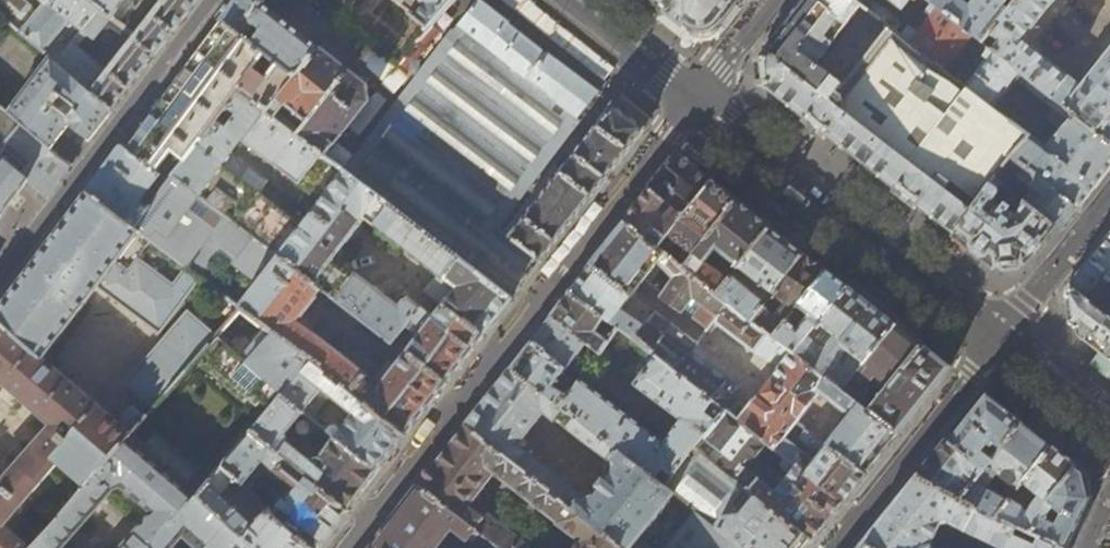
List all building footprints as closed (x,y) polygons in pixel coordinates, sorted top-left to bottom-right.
[(52,60),(55,63),(98,11),(86,0),(40,0),(32,9),(21,0),(0,0),(0,16),(52,60)] [(55,63),(113,111),(157,54),(199,0),(163,0),(164,1),(137,36),(118,21),(133,1),(132,0),(86,0),(98,11),(55,63)] [(266,0),(231,0),(216,20),(221,23),(239,36),(262,5),(266,0)] [(429,26),(441,12),(452,0),(395,0),(429,26)] [(536,45),(479,0),(459,26),(577,120),(598,93),(536,45)] [(736,0),(654,0),(662,6),(669,12),(690,28),(717,25),(736,0)] [(953,233),(996,179),(1014,157),(1030,135),(955,79),(910,44),(896,32),(855,0),(805,0),(795,14),(761,58),(765,88),(834,141),(858,160),(898,191),(915,204),(953,233)] [(896,32),(900,25),(898,20),(886,11),(885,12),(869,0),(855,0),(896,32)] [(901,9),(909,0),(889,0),(901,9)] [(1016,0),(977,0),(974,4),(968,4),(963,0),(927,0),(937,8),(982,44),(1016,0)] [(982,44),(1109,144),(1109,52),(1081,88),(1022,41),(1055,0),(1016,0),(982,44)] [(290,26),(262,5),(239,36),(246,39),(295,78),(266,114),(324,158),(370,103),(367,85),(359,78),(290,26)] [(937,8),(910,44),(955,79),(982,44),(937,8)] [(141,128),(125,149),(158,176),(159,175),(168,183),(172,177),(218,116),(225,108),(237,93),(266,114),(295,78),(246,39),(239,36),(221,23),(183,73),(162,100),(141,128)] [(489,236),(577,120),(459,26),(344,173),(510,300),(525,281),(540,262),(510,241),(505,248),(489,236)] [(1102,179),(1109,168),(1109,144),(982,44),(955,79),(1030,135),(1014,157),(1078,209),(1102,179)] [(114,113),(113,111),(55,63),(52,60),(7,113),(49,150),(69,125),(90,143),(102,128),(114,113)] [(424,293),(441,308),(443,306),(483,335),(510,300),(344,173),(324,158),(266,114),(237,93),(225,108),(237,117),(227,130),(220,125),(224,121),(218,116),(172,177),(320,289),(391,341),(404,325),(417,308),(416,306),(409,300),(402,301),(397,307),(334,259),(363,221),(374,229),(370,234),(390,250),(395,245),(435,278),(424,293)] [(642,128),(613,105),(593,131),(508,239),(510,241),(540,262),(575,218),(642,131),(642,128)] [(1,158),(27,180),(48,197),(57,185),(69,167),(49,150),(7,113),(0,108),(0,157),(1,158)] [(100,174),(85,195),(133,229),(152,205),(143,198),(155,183),(164,189),(168,183),(159,175),(158,176),(125,149),(121,146),(100,174)] [(660,176),(649,190),(682,216),(710,181),(694,168),(677,154),(660,176)] [(1063,229),(1078,209),(1014,157),(996,179),(1011,191),(1021,179),(1034,190),(1025,202),(1053,226),(1061,232),(1063,229)] [(27,180),(1,158),(0,159),(0,217),(27,180)] [(478,342),(483,335),(443,306),(441,308),(432,320),(417,308),(404,325),(418,337),(381,386),(294,323),(300,316),(302,317),(315,299),(314,298),(320,289),(172,177),(168,183),(164,189),(152,205),(133,229),(200,280),(219,255),(257,284),(238,308),(263,327),(309,362),(405,434),(441,388),(478,342)] [(1023,264),(1053,226),(1025,202),(1011,191),(996,179),(953,233),(978,253),(996,267),(1023,264)] [(724,191),(710,181),(682,216),(656,249),(681,269),(736,201),(724,191)] [(635,208),(623,224),(656,249),(682,216),(649,190),(635,208)] [(911,209),(915,204),(898,191),(895,196),(911,209)] [(4,528),(58,466),(84,487),(128,436),(144,417),(133,408),(119,424),(43,358),(96,288),(160,333),(203,282),(200,280),(133,229),(85,195),(39,257),(0,309),(0,384),(51,427),(0,484),(0,547),(27,547),(4,528)] [(681,269),(716,295),(770,227),(752,213),(736,201),(681,269)] [(613,238),(604,249),(644,280),(656,264),(674,278),(661,294),(682,311),(692,299),(701,306),(692,319),(706,329),(712,321),(725,303),(716,295),(681,269),(656,249),(623,224),(613,238)] [(725,303),(750,322),(803,253),(788,241),(770,227),(716,295),(725,303)] [(1088,261),(1109,278),(1109,233),(1088,261)] [(581,277),(570,291),(618,329),(654,357),(709,400),(720,409),(713,420),(693,447),(716,466),(746,429),(764,444),(772,449),(794,422),(804,409),(816,393),(826,381),(792,355),(771,338),(750,322),(725,303),(712,321),(752,352),(768,360),(778,368),(748,408),(734,400),(732,394),(738,385),(733,376),(695,345),(694,343),(654,312),(653,313),(646,308),(635,323),(620,311),(644,280),(604,249),(581,277)] [(815,262),(803,253),(750,322),(771,338),(826,271),(815,262)] [(1067,288),(1109,321),(1109,278),(1088,261),(1071,282),(1067,288)] [(837,280),(826,271),(771,338),(792,355),(846,287),(837,280)] [(873,308),(846,287),(792,355),(826,381),(841,393),(896,325),(873,308)] [(1109,356),(1109,321),(1067,288),(1066,289),(1065,290),(1069,293),(1065,298),(1069,324),(1095,344),(1109,356)] [(560,304),(551,316),(586,342),(599,351),(618,329),(570,291),(560,304)] [(188,313),(126,386),(152,408),(199,353),(215,335),(188,313)] [(541,328),(531,342),(565,370),(560,373),(574,383),(558,405),(663,487),(693,447),(713,420),(702,411),(709,400),(654,357),(632,384),(679,419),(661,444),(576,379),(578,376),(566,368),(586,342),(551,316),(541,328)] [(910,337),(896,325),(841,393),(867,413),(922,346),(910,337)] [(215,335),(199,353),(209,362),(205,367),(253,410),(258,405),(268,414),(282,398),(309,362),(263,327),(239,354),(215,335)] [(520,355),(510,368),(558,405),(574,383),(560,373),(565,370),(531,342),(520,355)] [(949,367),(922,346),(867,413),(897,434),(919,407),(949,369),(949,367)] [(401,439),(405,434),(309,362),(282,398),(302,414),(311,420),(329,397),(352,415),(341,430),(335,426),(329,426),(325,431),(335,438),(378,471),(401,439)] [(510,368),(488,396),(465,427),(622,547),(633,547),(640,539),(661,510),(667,515),(679,498),(663,487),(558,405),(510,368)] [(873,464),(897,434),(867,413),(841,393),(826,381),(816,393),(846,417),(825,445),(864,475),(873,464)] [(951,440),(949,444),(983,471),(1019,424),(1000,408),(986,397),(951,440)] [(353,504),(378,471),(335,438),(317,461),(309,461),(286,444),(284,435),(302,414),(282,398),(268,414),(252,433),(347,512),(353,504)] [(813,417),(804,409),(794,422),(803,429),(813,417)] [(837,509),(864,475),(825,445),(803,429),(794,422),(772,449),(794,465),(773,491),(744,469),(764,444),(746,429),(716,466),(806,536),(812,540),(837,509)] [(995,517),(1050,445),(1024,425),(1021,422),(1019,424),(983,471),(960,498),(995,517)] [(465,427),(442,455),(418,486),(498,547),(531,547),(501,525),(503,523),(489,512),(483,519),(476,513),(483,506),(482,501),(477,497),(495,475),(579,541),(574,547),(622,547),(465,427)] [(347,512),(252,433),(222,468),(241,485),(262,460),(295,489),(274,514),(311,547),(319,547),(344,515),(347,512)] [(197,497),(128,436),(84,487),(32,547),(63,547),(113,491),(122,488),(152,514),(122,547),(174,547),(182,538),(193,547),(255,547),(197,497)] [(943,444),(917,476),(960,498),(983,471),(949,444),(945,440),(943,444)] [(1073,461),(1050,445),(995,517),(1031,533),(1052,505),(1046,499),(1076,466),(1076,464),(1073,461)] [(806,536),(716,466),(693,447),(663,487),(679,498),(684,502),(743,547),(797,547),(800,544),(806,536)] [(1076,466),(1046,499),(1052,505),(1031,533),(1063,547),(1067,547),(1071,538),(1089,498),(1086,484),(1083,471),(1076,466)] [(274,514),(241,485),(222,468),(197,497),(255,547),(311,547),(274,514)] [(960,498),(917,476),(888,512),(861,546),(866,547),(932,547),(930,544),(940,524),(950,522),(1000,547),(1063,547),(1031,533),(995,517),(960,498)] [(418,486),(395,516),(372,544),(377,547),(438,547),(452,530),(475,547),(498,547),(418,486)] [(684,502),(680,508),(691,516),(667,547),(743,547),(684,502)] [(640,539),(633,547),(652,547),(640,539)]
